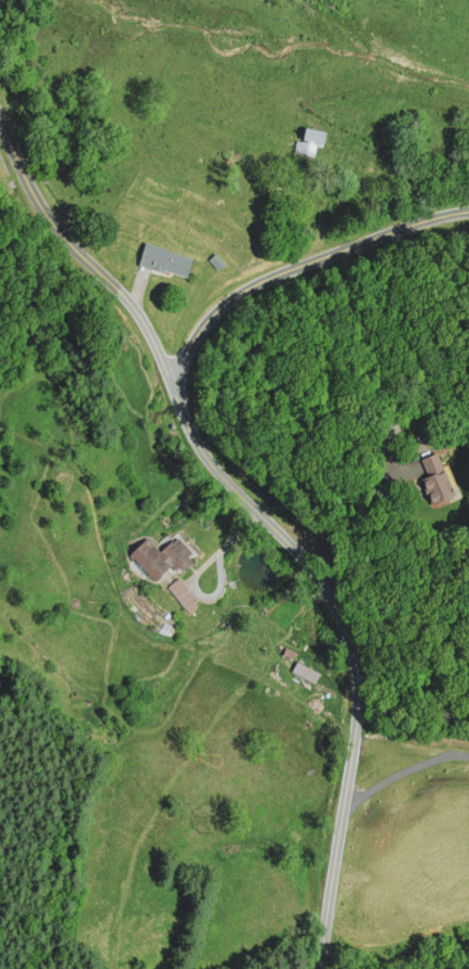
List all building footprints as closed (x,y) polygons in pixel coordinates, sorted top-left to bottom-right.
[(308,127),(327,131),(324,145),(317,144),(315,155),(294,151),(298,135),(305,137),(308,127)] [(140,263),(187,276),(193,255),(146,242),(140,263)] [(210,255),(218,266),(225,261),(217,250),(210,255)] [(440,451),(456,494),(432,503),(422,475),(428,473),(422,458),(440,451)] [(128,554),(155,579),(170,564),(176,570),(194,551),(175,534),(162,548),(146,534),(128,554)] [(167,588),(189,615),(200,605),(178,579),(167,588)] [(284,652),(293,656),(296,650),(287,646),(284,652)] [(293,668),(314,681),(320,672),(299,658),(293,668)]
